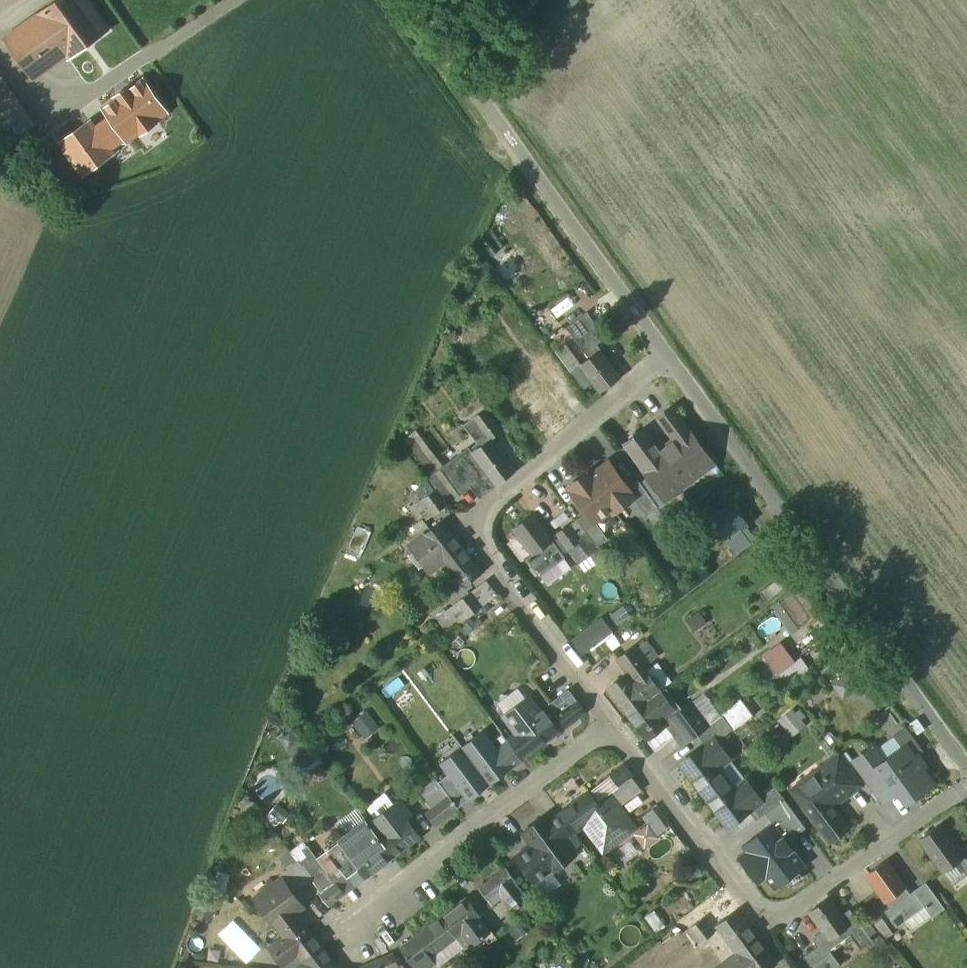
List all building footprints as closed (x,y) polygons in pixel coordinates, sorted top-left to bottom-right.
[(38,13),(39,14),(4,39),(33,80),(67,55),(89,85),(128,58),(86,0),(56,0),(38,13)] [(1,77),(0,78),(0,136),(6,144),(35,124),(1,77)] [(166,112),(144,80),(131,90),(130,88),(116,97),(118,99),(105,109),(111,118),(125,137),(127,140),(140,130),(141,132),(154,123),(153,121),(166,112)] [(109,148),(125,137),(111,118),(95,130),(90,122),(61,142),(84,174),(112,153),(109,148)] [(587,312),(566,328),(590,358),(600,350),(602,352),(603,352),(597,345),(606,338),(587,312)] [(602,352),(600,350),(590,358),(581,365),(565,344),(556,352),(583,389),(592,382),(600,393),(621,378),(602,352)] [(547,354),(524,370),(531,379),(514,392),(529,412),(548,398),(551,402),(556,398),(549,388),(564,377),(547,354)] [(551,402),(548,398),(529,412),(549,439),(568,425),(551,402)] [(695,441),(671,409),(658,419),(658,420),(660,419),(676,441),(680,438),(687,447),(695,441)] [(490,417),(479,425),(489,440),(491,438),(492,439),(502,432),(490,417)] [(661,452),(645,429),(625,445),(657,488),(673,476),(681,486),(704,470),(687,447),(680,438),(676,441),(661,452)] [(418,430),(406,441),(433,469),(445,458),(418,430)] [(492,439),(491,438),(489,440),(456,464),(468,481),(467,482),(480,499),(516,472),(492,439)] [(456,464),(452,460),(440,469),(456,490),(467,482),(468,481),(456,464)] [(609,462),(593,474),(590,471),(568,488),(587,513),(594,523),(595,522),(610,511),(613,514),(634,498),(635,497),(628,487),(609,462)] [(446,506),(426,479),(416,487),(424,498),(416,504),(428,519),(446,506)] [(658,507),(638,480),(628,487),(635,497),(634,498),(647,515),(658,507)] [(732,506),(715,518),(730,538),(746,525),(732,506)] [(608,539),(595,522),(594,523),(587,513),(577,520),(597,547),(608,539)] [(551,539),(533,515),(514,529),(533,555),(527,560),(540,577),(565,558),(553,542),(554,541),(552,538),(551,539)] [(422,520),(405,533),(413,543),(430,530),(422,520)] [(587,536),(576,520),(557,535),(568,550),(569,549),(579,563),(597,550),(587,536)] [(413,543),(409,546),(429,572),(443,562),(462,547),(442,521),(430,530),(413,543)] [(481,573),(462,547),(443,562),(462,588),(481,573)] [(778,579),(761,592),(767,601),(785,588),(778,579)] [(486,580),(469,594),(480,608),(498,595),(486,580)] [(480,608),(469,594),(458,602),(469,617),(480,608)] [(469,617),(458,602),(447,611),(458,625),(469,617)] [(601,620),(574,640),(583,652),(611,632),(601,620)] [(766,655),(797,692),(816,676),(786,639),(766,655)] [(658,657),(646,642),(636,650),(647,664),(658,657)] [(647,664),(636,650),(633,647),(617,658),(628,673),(647,699),(661,690),(643,667),(647,664)] [(847,699),(875,677),(852,649),(837,661),(846,671),(833,682),(847,699)] [(628,673),(608,689),(627,715),(647,699),(628,673)] [(586,712),(569,689),(550,703),(557,714),(556,715),(566,727),(586,712)] [(541,713),(529,697),(504,716),(517,733),(508,740),(489,714),(488,715),(507,740),(507,741),(522,760),(559,732),(544,711),(541,713)] [(647,699),(627,715),(647,741),(666,726),(660,718),(647,699)] [(740,701),(722,715),(732,730),(750,715),(740,701)] [(691,703),(678,713),(674,708),(660,718),(666,726),(647,741),(655,752),(674,738),(681,747),(709,727),(691,703)] [(795,736),(811,723),(798,707),(782,720),(795,736)] [(355,720),(365,739),(381,731),(371,712),(355,720)] [(732,730),(723,717),(712,725),(721,738),(732,730)] [(507,740),(502,734),(492,742),(483,730),(462,746),(477,767),(490,784),(522,760),(507,741),(507,740)] [(714,738),(680,764),(703,796),(726,779),(718,768),(729,759),(714,738)] [(477,767),(462,746),(440,763),(449,774),(468,800),(490,784),(477,767)] [(906,746),(885,761),(874,746),(855,761),(885,802),(899,791),(906,799),(912,794),(914,798),(933,784),(922,770),(926,767),(917,755),(913,757),(906,746)] [(861,786),(839,756),(820,771),(824,776),(842,800),(861,786)] [(625,765),(611,776),(619,787),(632,778),(634,776),(625,765)] [(842,800),(824,776),(799,796),(806,805),(802,808),(829,845),(849,831),(832,807),(842,800)] [(632,778),(619,787),(612,791),(622,805),(641,790),(632,778)] [(726,779),(703,796),(727,827),(762,802),(746,781),(734,790),(726,779)] [(442,787),(424,801),(431,810),(449,796),(442,787)] [(775,787),(764,795),(773,808),(785,800),(775,787)] [(622,805),(612,791),(595,804),(602,812),(576,832),(594,856),(636,824),(622,805)] [(595,804),(587,793),(561,812),(576,832),(602,812),(595,804)] [(431,810),(426,814),(435,826),(458,808),(449,796),(431,810)] [(399,800),(369,823),(394,856),(420,837),(405,817),(410,814),(399,800)] [(806,828),(785,800),(773,808),(765,814),(787,843),(806,828)] [(554,818),(546,806),(519,826),(530,841),(513,853),(535,883),(579,851),(569,837),(554,818)] [(289,821),(291,809),(276,808),(275,819),(289,821)] [(569,837),(576,832),(561,812),(554,818),(569,837)] [(367,821),(327,852),(347,879),(361,868),(368,876),(394,856),(369,823),(367,821)] [(963,859),(939,826),(920,840),(944,873),(960,862),(963,859)] [(774,843),(755,857),(775,884),(794,869),(774,843)] [(910,894),(886,861),(867,875),(891,908),(885,912),(890,919),(901,911),(906,920),(918,911),(907,897),(907,896),(910,894)] [(300,863),(281,877),(282,879),(294,894),(313,880),(300,863)] [(527,900),(505,870),(491,881),(503,897),(513,911),(527,900)] [(282,879),(278,882),(269,881),(267,890),(255,899),(275,926),(276,926),(283,936),(303,921),(296,912),(303,906),(294,894),(282,879)] [(503,897),(491,881),(480,889),(492,905),(503,897)] [(336,882),(322,893),(321,893),(320,894),(329,905),(344,893),(336,882)] [(910,894),(907,897),(918,911),(924,907),(932,918),(945,909),(926,883),(910,894)] [(842,915),(830,898),(809,913),(823,931),(830,940),(825,944),(830,950),(851,935),(846,929),(850,926),(842,915)] [(481,918),(467,899),(441,918),(456,938),(462,932),(472,946),(491,932),(481,919),(481,918)] [(713,934),(694,909),(677,922),(685,933),(691,928),(702,943),(713,934)] [(874,941),(850,909),(842,915),(850,926),(846,929),(851,935),(862,950),(874,941)] [(736,912),(717,926),(737,952),(756,938),(736,912)] [(893,935),(880,917),(874,921),(886,939),(893,935)] [(401,949),(415,967),(427,967),(435,962),(441,958),(436,952),(456,938),(441,918),(401,949)] [(283,936),(284,936),(270,947),(286,967),(295,967),(303,962),(304,961),(322,947),(303,921),(283,936)] [(816,936),(815,943),(818,947),(804,957),(812,967),(837,967),(841,965),(830,950),(825,944),(830,940),(823,931),(816,936)] [(239,950),(252,963),(266,949),(253,935),(239,950)] [(756,938),(737,952),(749,967),(770,967),(776,964),(756,938)] [(303,962),(295,967),(339,967),(323,947),(322,947),(304,961),(303,962)] [(393,954),(377,962),(380,967),(404,967),(403,964),(399,966),(393,954)]
